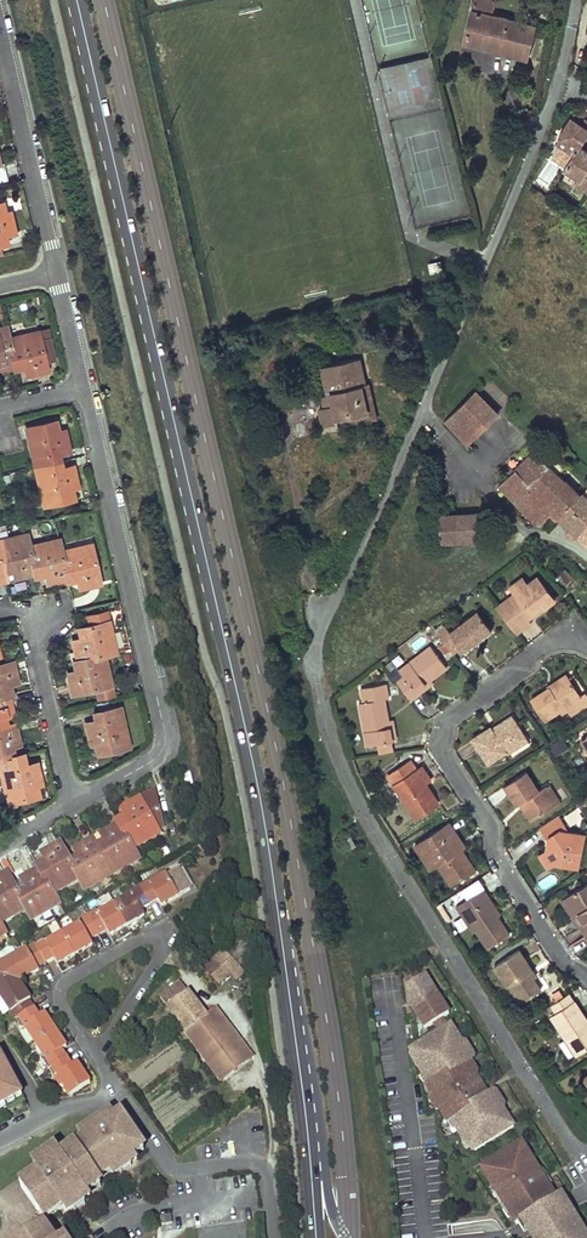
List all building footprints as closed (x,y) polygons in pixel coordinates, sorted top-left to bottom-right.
[(496,0),(474,0),(471,10),(492,15),(496,0)] [(464,43),(528,58),(536,26),(492,15),(471,10),(464,43)] [(580,129),(582,125),(572,118),(569,122),(580,129)] [(569,122),(560,136),(554,152),(570,162),(579,148),(586,136),(586,122),(585,121),(582,125),(580,129),(569,122)] [(559,178),(569,185),(564,193),(580,204),(586,193),(586,153),(579,148),(570,162),(559,178)] [(0,212),(0,245),(2,244),(0,236),(14,232),(10,211),(1,214),(0,212)] [(441,270),(438,260),(426,263),(428,273),(441,270)] [(43,303),(41,296),(34,298),(35,306),(43,303)] [(5,326),(0,327),(0,368),(14,364),(8,338),(5,326)] [(8,338),(14,364),(25,362),(28,374),(47,370),(45,362),(55,359),(49,329),(8,338)] [(364,384),(358,358),(321,367),(328,396),(332,395),(335,405),(323,408),(319,408),(323,426),(338,422),(352,419),(351,416),(366,412),(361,386),(364,384)] [(376,418),(369,384),(364,384),(361,386),(366,412),(351,416),(352,419),(338,422),(339,427),(376,418)] [(473,391),(445,418),(467,441),(496,413),(473,391)] [(323,408),(335,405),(332,395),(328,396),(320,397),(323,408)] [(55,431),(53,422),(26,428),(35,467),(57,461),(56,453),(69,450),(66,440),(64,429),(55,431)] [(556,474),(533,451),(498,485),(537,525),(551,511),(554,508),(560,514),(578,495),(566,482),(564,483),(562,481),(571,472),(562,463),(558,466),(561,469),(556,474)] [(59,469),(57,461),(35,467),(44,505),(70,499),(68,488),(77,486),(76,479),(73,466),(59,469)] [(556,518),(586,550),(586,500),(585,499),(586,497),(586,486),(578,495),(560,514),(556,517),(556,518)] [(560,514),(554,508),(551,511),(556,517),(560,514)] [(475,512),(458,513),(460,540),(478,538),(475,512)] [(458,513),(439,514),(442,541),(460,540),(458,513)] [(26,534),(0,540),(0,555),(3,567),(13,565),(16,577),(35,572),(29,546),(26,534)] [(61,551),(58,539),(29,546),(35,572),(44,570),(47,583),(66,578),(61,551)] [(100,582),(91,544),(61,551),(66,578),(78,575),(80,587),(100,582)] [(513,593),(494,607),(514,632),(528,621),(526,619),(524,616),(539,604),(541,607),(552,599),(535,576),(525,584),(513,593)] [(520,577),(508,586),(513,593),(525,584),(520,577)] [(524,616),(526,619),(534,612),(541,607),(539,604),(524,616)] [(442,623),(434,630),(450,652),(459,646),(462,649),(478,637),(490,628),(475,609),(447,630),(442,623)] [(115,652),(109,621),(82,628),(84,639),(73,642),(77,661),(104,655),(115,652)] [(401,674),(393,679),(408,698),(415,693),(412,688),(427,677),(443,665),(427,645),(397,668),(401,674)] [(112,685),(104,655),(77,661),(79,671),(68,674),(72,693),(112,685)] [(12,661),(0,664),(0,696),(8,694),(6,685),(17,682),(12,661)] [(573,675),(568,679),(579,695),(584,692),(573,675)] [(427,677),(412,688),(415,693),(426,685),(430,682),(427,677)] [(531,699),(544,719),(558,710),(564,706),(569,713),(586,702),(586,696),(584,692),(579,695),(568,679),(551,690),(550,688),(544,691),(531,699)] [(357,701),(365,743),(372,742),(389,739),(385,718),(382,700),(386,700),(383,682),(360,686),(362,700),(357,701)] [(8,694),(0,696),(0,728),(3,727),(1,717),(12,713),(8,694)] [(564,706),(558,710),(563,716),(569,713),(564,706)] [(129,746),(120,707),(98,712),(100,720),(86,724),(91,744),(100,742),(102,752),(129,746)] [(493,729),(490,725),(472,737),(488,762),(498,755),(507,750),(525,738),(512,717),(493,729)] [(390,718),(385,718),(389,739),(393,738),(392,728),(390,718)] [(15,723),(3,727),(0,728),(0,759),(9,757),(7,747),(19,744),(15,723)] [(555,755),(568,747),(561,737),(548,746),(555,755)] [(372,742),(374,754),(391,752),(389,739),(372,742)] [(509,753),(507,750),(498,755),(500,759),(509,753)] [(36,763),(22,766),(19,754),(9,757),(0,759),(0,767),(8,802),(35,795),(32,785),(41,783),(36,763)] [(415,768),(408,758),(385,772),(414,814),(436,800),(427,788),(421,778),(417,780),(411,770),(415,768)] [(421,778),(415,768),(411,770),(417,780),(421,778)] [(537,790),(524,770),(503,783),(515,804),(520,801),(531,816),(552,803),(541,787),(537,790)] [(547,783),(541,787),(552,803),(557,799),(547,783)] [(164,786),(141,799),(122,809),(128,821),(120,825),(133,849),(160,834),(174,826),(164,786)] [(520,801),(515,804),(526,820),(531,816),(520,801)] [(561,827),(553,815),(536,826),(546,840),(544,852),(550,861),(574,866),(581,835),(564,831),(560,831),(558,828),(561,827)] [(453,832),(447,822),(413,844),(419,853),(427,848),(436,862),(448,882),(470,868),(457,848),(448,835),(453,832)] [(133,849),(120,825),(111,830),(102,836),(108,846),(99,851),(112,875),(140,860),(133,849)] [(453,832),(448,835),(457,848),(462,845),(457,838),(453,832)] [(351,836),(344,839),(351,849),(357,845),(351,836)] [(99,851),(93,840),(85,845),(76,850),(82,860),(72,866),(80,879),(86,889),(112,875),(99,851)] [(72,866),(60,844),(52,848),(44,853),(49,864),(40,870),(54,893),(80,879),(72,866)] [(427,848),(419,853),(428,867),(436,862),(427,848)] [(544,852),(537,856),(541,862),(544,865),(550,861),(544,852)] [(54,893),(40,870),(32,874),(23,879),(28,890),(19,895),(27,909),(33,919),(60,904),(54,893)] [(8,874),(0,878),(0,923),(27,909),(19,895),(8,874)] [(179,896),(167,875),(151,883),(149,881),(139,886),(149,905),(160,899),(163,905),(179,896)] [(586,881),(565,896),(580,919),(576,922),(584,935),(586,933),(586,934),(586,882),(586,881)] [(134,894),(115,904),(127,925),(146,915),(142,908),(149,905),(139,886),(133,890),(134,894)] [(473,928),(484,946),(506,932),(494,915),(483,897),(486,895),(480,887),(464,897),(470,904),(461,910),(473,928)] [(492,904),(486,895),(483,897),(494,915),(497,913),(492,904)] [(464,897),(453,904),(470,930),(473,928),(461,910),(470,904),(464,897)] [(127,925),(115,904),(98,913),(97,910),(87,915),(98,933),(107,929),(110,934),(127,925)] [(98,933),(87,915),(78,920),(79,924),(64,932),(76,953),(91,945),(88,938),(98,933)] [(76,953),(64,932),(47,942),(46,939),(36,945),(47,962),(56,958),(59,963),(76,953)] [(36,945),(28,949),(38,967),(47,962),(36,945)] [(523,959),(516,948),(491,965),(508,992),(513,990),(519,1000),(537,988),(530,977),(525,970),(529,968),(523,959)] [(28,949),(0,964),(0,976),(18,980),(20,971),(27,973),(34,974),(40,971),(38,967),(28,949)] [(224,951),(205,968),(224,990),(244,972),(237,965),(224,951)] [(529,968),(525,970),(530,977),(533,975),(529,968)] [(24,982),(27,973),(20,971),(18,980),(24,982)] [(18,980),(0,976),(0,993),(16,1018),(36,1006),(31,999),(33,997),(30,993),(22,991),(16,990),(18,980)] [(208,1017),(177,976),(158,993),(202,1056),(211,1069),(243,1046),(216,1010),(208,1017)] [(471,1152),(510,1127),(488,1093),(484,1096),(480,1098),(475,1089),(478,1087),(464,1064),(468,1061),(446,1027),(443,1029),(437,1020),(444,1015),(420,978),(415,981),(411,976),(401,982),(405,1004),(408,1008),(406,1009),(420,1030),(429,1025),(435,1035),(407,1052),(418,1069),(417,1070),(427,1087),(423,1089),(444,1123),(449,1120),(459,1136),(461,1136),(471,1152)] [(22,991),(24,982),(18,980),(16,990),(22,991)] [(513,990),(508,992),(515,1003),(519,1000),(513,990)] [(567,993),(548,1005),(552,1011),(571,1000),(567,993)] [(547,1014),(570,1052),(586,1041),(586,1032),(583,1026),(586,1024),(579,1013),(571,1000),(552,1011),(547,1014)] [(36,1006),(16,1018),(22,1027),(25,1025),(35,1041),(56,1027),(46,1011),(41,1014),(36,1006)] [(56,1027),(35,1041),(46,1057),(44,1059),(49,1067),(68,1055),(63,1047),(67,1044),(56,1027)] [(89,1078),(79,1062),(74,1065),(68,1055),(49,1067),(55,1077),(58,1075),(68,1091),(89,1078)] [(25,1104),(2,1059),(0,1060),(0,1117),(25,1104)] [(484,1096),(478,1087),(475,1089),(480,1098),(484,1096)] [(37,1176),(41,1182),(24,1194),(44,1224),(56,1216),(59,1220),(65,1216),(66,1218),(82,1207),(85,1211),(89,1208),(94,1205),(89,1198),(104,1188),(102,1184),(111,1178),(112,1180),(129,1168),(132,1173),(136,1170),(140,1168),(136,1161),(146,1155),(127,1128),(122,1131),(116,1122),(82,1145),(88,1153),(83,1156),(81,1153),(65,1164),(62,1159),(54,1165),(55,1167),(47,1173),(45,1171),(37,1176)] [(237,1154),(235,1138),(221,1140),(223,1155),(237,1154)] [(519,1143),(483,1166),(492,1180),(488,1183),(493,1192),(495,1191),(511,1215),(509,1217),(514,1225),(523,1219),(555,1199),(549,1191),(547,1192),(542,1184),(545,1182),(540,1173),(537,1175),(531,1167),(533,1166),(519,1143)] [(129,1168),(112,1180),(115,1184),(132,1173),(129,1168)] [(523,1219),(533,1235),(546,1228),(551,1229),(552,1231),(555,1229),(551,1224),(570,1212),(560,1196),(555,1199),(523,1219)] [(570,1212),(551,1224),(555,1229),(552,1231),(551,1229),(546,1228),(533,1235),(535,1237),(584,1237),(573,1222),(575,1220),(570,1212)] [(163,1232),(174,1231),(173,1223),(162,1224),(163,1232)]
